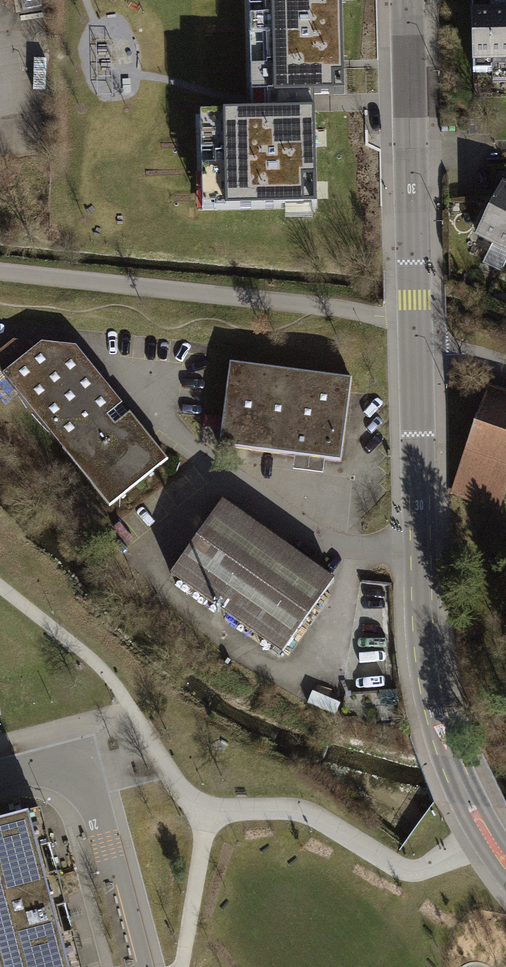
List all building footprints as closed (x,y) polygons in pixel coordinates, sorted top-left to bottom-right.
[(216,206),(315,203),(312,89),(345,89),(343,0),(266,0),(269,111),(214,113),(216,206)] [(469,22),(470,74),(505,73),(505,21),(469,22)] [(503,190),(476,247),(505,261),(505,192),(503,190)] [(75,354),(12,345),(0,354),(0,378),(108,513),(166,467),(75,354)] [(339,464),(347,385),(228,372),(220,451),(339,464)] [(489,392),(452,501),(498,517),(505,495),(505,397),(489,392)] [(331,581),(223,508),(170,585),(278,659),(331,581)] [(495,563),(505,529),(505,523),(492,519),(479,558),(495,563)] [(71,925),(62,892),(51,849),(41,810),(0,821),(0,966),(82,966),(71,925)]
